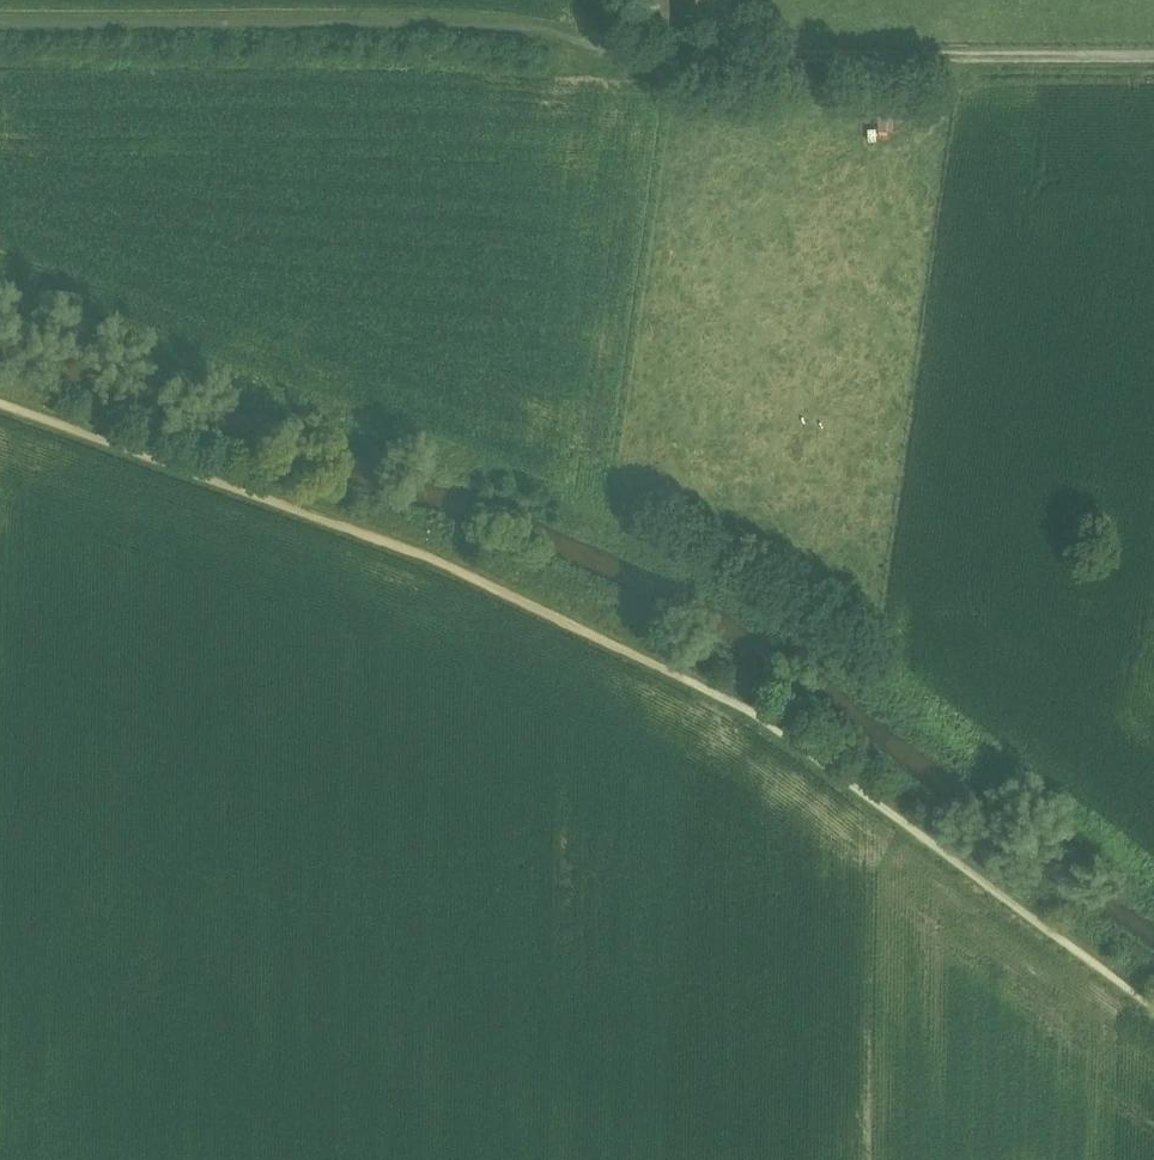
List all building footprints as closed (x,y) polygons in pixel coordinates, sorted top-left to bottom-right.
[(882,130),(898,130),(898,121),(922,121),(923,105),(882,105),(882,130)]
